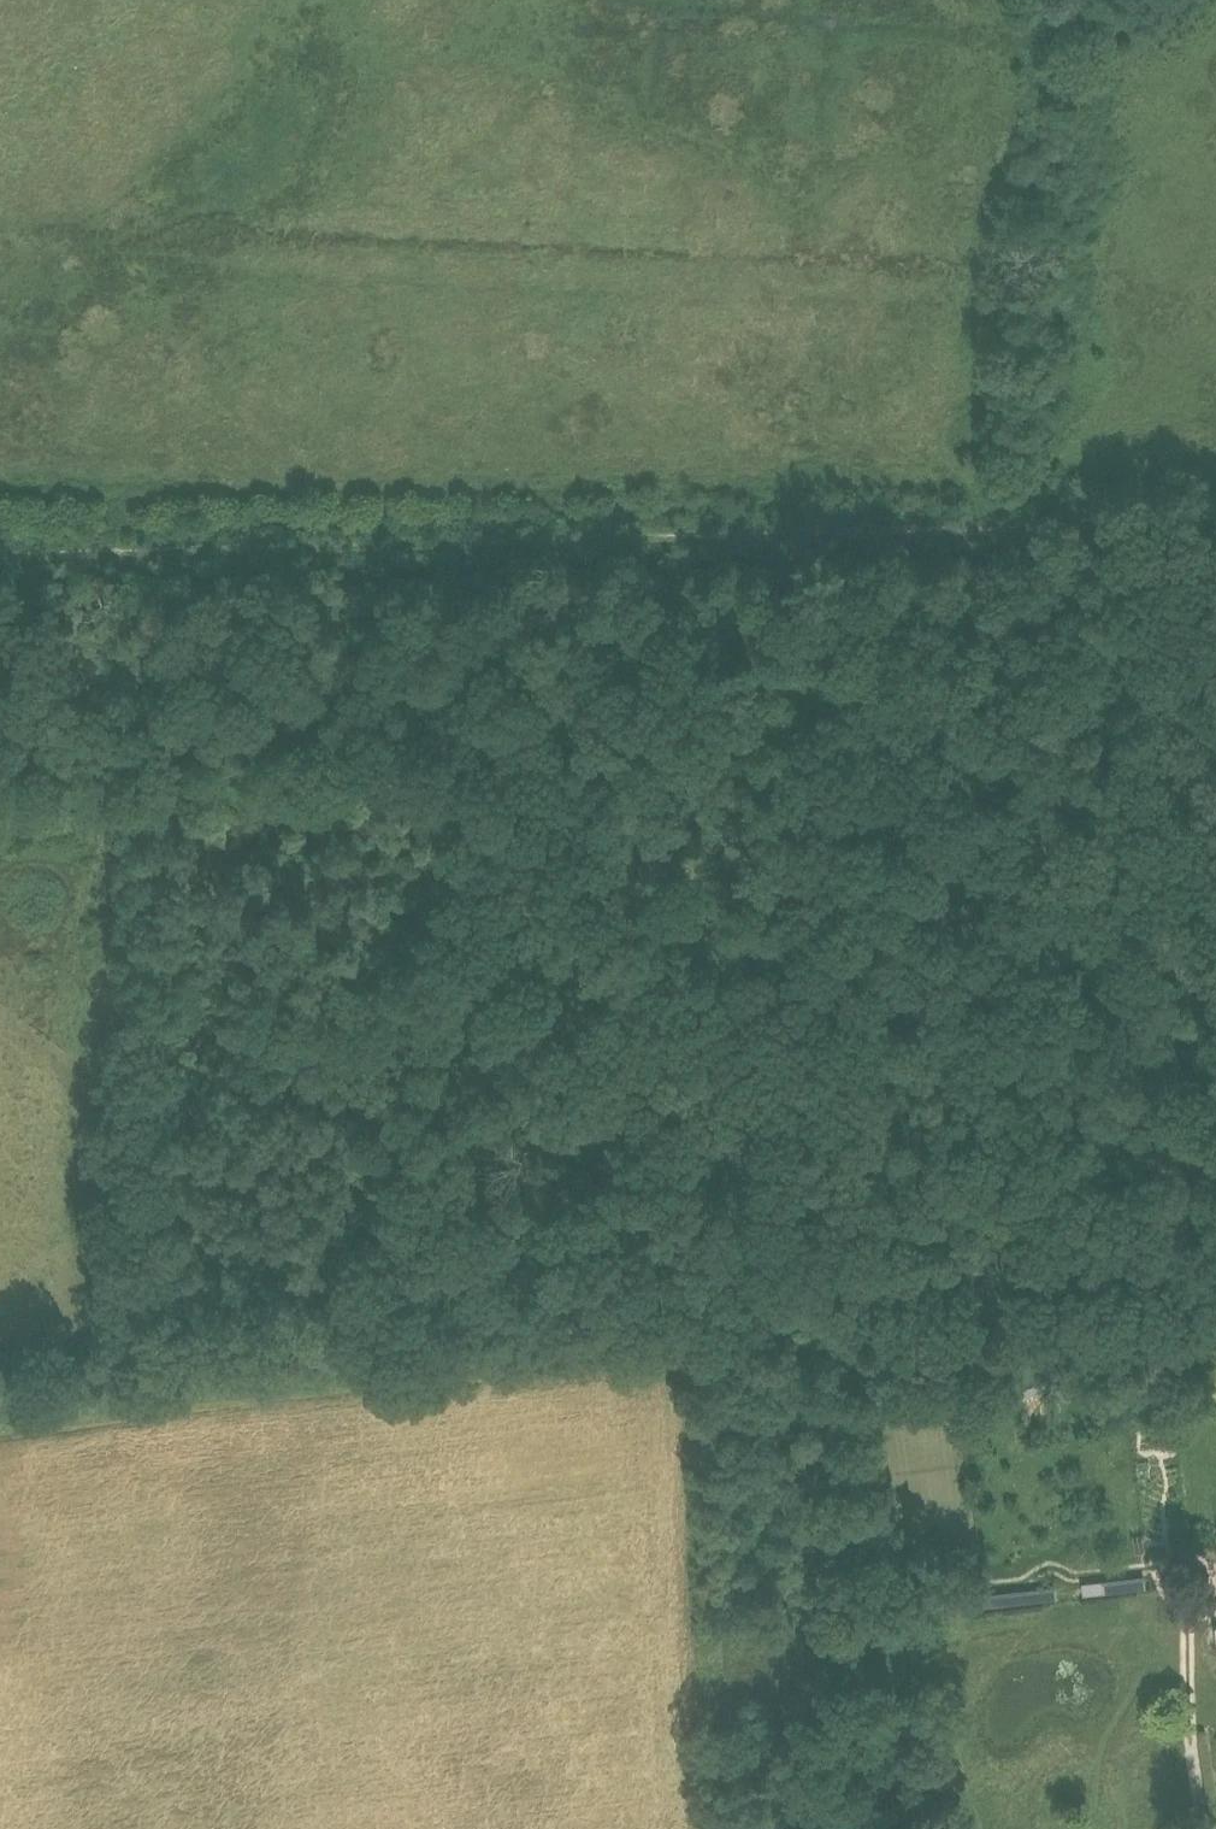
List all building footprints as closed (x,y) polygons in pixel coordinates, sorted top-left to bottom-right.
[(1206,1505),(1208,1520),(1215,1519),(1215,1504),(1206,1505)] [(1103,1581),(1082,1583),(1083,1595),(1104,1593),(1103,1581)]
